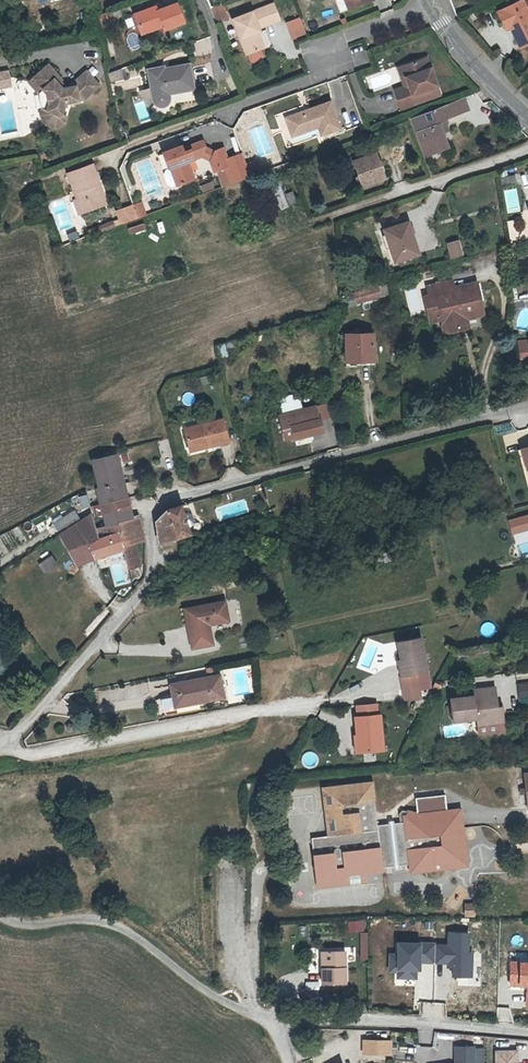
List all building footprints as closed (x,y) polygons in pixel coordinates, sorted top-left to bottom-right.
[(147,26),(161,21),(163,25),(182,18),(176,0),(172,0),(156,5),(151,7),(149,3),(131,9),(135,20),(147,26)] [(222,0),(217,0),(211,2),(217,18),(227,15),(222,0)] [(260,44),(254,29),(257,28),(260,27),(258,22),(278,15),(273,0),(272,0),(231,15),(244,50),(245,49),(260,44)] [(505,25),(513,22),(522,40),(527,37),(527,8),(524,0),(521,0),(498,11),(505,25)] [(109,4),(96,9),(98,17),(112,12),(109,4)] [(291,38),(306,34),(302,19),(287,23),(291,38)] [(138,29),(147,26),(135,20),(138,29)] [(527,43),(527,37),(522,40),(513,22),(505,25),(506,28),(511,26),(521,46),(527,43)] [(263,43),(257,28),(254,29),(260,44),(263,43)] [(355,62),(367,57),(362,42),(350,47),(355,62)] [(260,44),(245,49),(248,57),(251,58),(261,55),(262,52),(260,44)] [(428,58),(406,66),(412,84),(405,87),(395,90),(401,110),(441,96),(428,58)] [(84,94),(100,80),(88,65),(69,81),(69,82),(67,82),(63,83),(59,77),(61,75),(63,74),(49,59),(34,72),(43,83),(48,88),(50,97),(48,104),(46,103),(45,108),(48,115),(55,117),(62,114),(64,109),(62,109),(66,97),(84,94)] [(154,99),(156,101),(159,102),(162,102),(164,100),(166,98),(167,95),(167,92),(191,85),(185,62),(161,68),(160,66),(145,70),(152,96),(154,99)] [(399,69),(405,87),(412,84),(406,66),(399,69)] [(11,87),(8,69),(0,70),(0,89),(11,87)] [(120,69),(108,72),(111,82),(123,79),(120,69)] [(48,88),(43,83),(39,87),(43,103),(41,108),(46,117),(56,121),(65,116),(67,111),(64,109),(62,114),(55,117),(48,115),(45,108),(46,103),(48,104),(50,97),(48,88)] [(330,101),(284,116),(290,135),(317,126),(319,134),(339,128),(330,101)] [(425,156),(444,149),(439,134),(448,131),(444,120),(468,111),(465,101),(412,119),(417,134),(425,156)] [(192,176),(186,159),(185,156),(191,154),(192,156),(199,154),(203,144),(203,143),(201,139),(188,144),(189,147),(182,149),(181,146),(181,143),(161,150),(167,166),(164,167),(161,172),(165,182),(171,184),(175,182),(192,176)] [(213,149),(203,144),(199,154),(208,158),(209,158),(213,149)] [(233,180),(249,175),(245,162),(241,151),(225,157),(221,146),(214,149),(213,149),(209,158),(208,158),(212,169),(227,164),(233,180)] [(375,153),(353,160),(362,186),(384,178),(375,153)] [(77,192),(81,206),(101,200),(95,179),(100,177),(94,159),(69,166),(77,192)] [(254,159),(245,162),(249,175),(258,172),(254,159)] [(276,173),(267,175),(279,210),(287,207),(276,173)] [(106,198),(100,177),(95,179),(101,200),(106,198)] [(291,190),(285,192),(289,202),(294,200),(291,190)] [(77,207),(81,206),(77,192),(72,193),(77,207)] [(132,202),(136,214),(145,211),(140,199),(132,201),(132,202)] [(127,218),(136,214),(132,202),(123,206),(127,218)] [(123,206),(116,208),(121,220),(127,218),(123,206)] [(114,222),(112,217),(86,227),(87,232),(114,222)] [(521,217),(506,220),(509,239),(524,237),(521,217)] [(405,221),(382,229),(392,260),(415,253),(405,221)] [(130,235),(146,230),(144,223),(127,227),(130,235)] [(458,241),(447,244),(451,259),(462,256),(458,241)] [(430,321),(442,318),(445,333),(458,330),(456,321),(463,319),(464,321),(477,318),(475,305),(479,304),(475,286),(458,290),(458,291),(453,292),(450,281),(429,286),(431,295),(425,297),(430,321)] [(387,285),(344,296),(347,309),(391,297),(387,285)] [(513,299),(513,306),(524,304),(522,298),(513,299)] [(347,359),(373,359),(372,335),(347,335),(347,359)] [(527,358),(527,341),(519,342),(520,359),(527,358)] [(217,345),(221,357),(227,355),(224,343),(217,345)] [(289,394),(274,398),(276,405),(291,400),(289,394)] [(291,400),(276,405),(278,414),(300,408),(297,399),(291,400)] [(324,402),(314,404),(318,417),(327,415),(324,402)] [(278,414),(277,414),(280,427),(283,438),(292,435),(292,437),(303,434),(310,432),(321,429),(318,417),(314,404),(300,408),(278,414)] [(182,425),(186,443),(207,438),(208,442),(226,439),(221,416),(182,425)] [(207,438),(186,443),(187,447),(208,442),(207,438)] [(263,445),(253,448),(257,461),(268,458),(263,445)] [(115,451),(107,452),(114,480),(118,494),(126,492),(115,451)] [(91,456),(98,484),(114,480),(107,452),(91,456)] [(118,494),(114,480),(98,484),(96,484),(99,498),(118,494)] [(93,511),(102,510),(129,503),(126,492),(118,494),(99,498),(90,501),(93,511)] [(102,510),(105,522),(114,519),(132,514),(129,503),(102,510)] [(166,509),(154,523),(158,545),(195,533),(188,503),(166,509)] [(52,518),(58,528),(78,515),(79,514),(73,505),(52,518)] [(70,536),(82,530),(90,554),(105,549),(119,545),(118,542),(114,530),(108,532),(96,536),(93,526),(90,514),(88,509),(79,514),(78,515),(58,528),(57,528),(73,559),(78,558),(70,536)] [(134,513),(132,514),(114,519),(117,530),(137,523),(134,513)] [(516,519),(519,531),(527,529),(527,516),(516,519)] [(96,536),(108,532),(114,530),(117,530),(114,519),(105,522),(93,526),(96,536)] [(141,535),(137,523),(117,530),(114,530),(118,542),(130,539),(141,535)] [(78,558),(90,554),(82,530),(70,536),(78,558)] [(119,545),(120,549),(124,564),(137,560),(130,539),(118,542),(119,545)] [(106,554),(120,549),(119,545),(105,549),(106,554)] [(49,549),(35,558),(42,567),(54,558),(49,549)] [(161,589),(153,593),(157,603),(165,600),(161,589)] [(221,601),(182,610),(189,648),(209,644),(206,626),(225,622),(221,601)] [(495,624),(484,622),(482,634),(493,636),(495,624)] [(396,651),(398,660),(404,659),(407,676),(417,674),(428,672),(422,638),(398,642),(399,650),(396,651)] [(404,659),(398,660),(401,677),(407,676),(404,659)] [(431,689),(428,672),(417,674),(419,686),(403,689),(404,699),(421,698),(419,691),(431,689)] [(407,676),(401,677),(403,689),(419,686),(417,674),(407,676)] [(216,675),(168,684),(172,705),(220,697),(216,675)] [(527,683),(517,683),(518,696),(527,696),(527,691),(527,683)] [(494,686),(476,689),(477,695),(472,696),(464,697),(463,691),(452,693),(453,698),(448,699),(451,722),(476,718),(477,725),(503,721),(501,705),(496,706),(496,703),(494,686)] [(351,726),(352,733),(358,733),(359,750),(381,749),(378,714),(354,716),(354,726),(351,726)] [(503,721),(477,725),(478,734),(504,730),(503,721)] [(304,762),(314,763),(315,754),(305,753),(304,762)] [(375,781),(322,787),(328,835),(311,838),(318,887),(367,882),(367,875),(410,870),(411,874),(470,867),(461,807),(449,809),(447,794),(416,798),(418,811),(410,809),(408,811),(404,809),(399,813),(401,822),(395,822),(396,820),(389,821),(390,824),(379,825),(378,816),(375,781)] [(473,916),(473,903),(464,903),(463,916),(473,916)] [(365,931),(364,919),(347,921),(347,932),(365,931)] [(368,959),(368,932),(360,932),(359,959),(368,959)] [(449,945),(436,945),(436,960),(451,960),(451,975),(473,976),(473,952),(469,952),(469,932),(449,932),(449,945)] [(346,949),(324,949),(324,981),(347,981),(346,949)] [(375,1039),(362,1039),(362,1051),(375,1051),(375,1039)] [(375,1039),(375,1051),(389,1051),(389,1039),(375,1039)] [(453,1045),(453,1062),(483,1062),(483,1045),(453,1045)] [(495,1051),(495,1062),(519,1062),(519,1051),(495,1051)]
